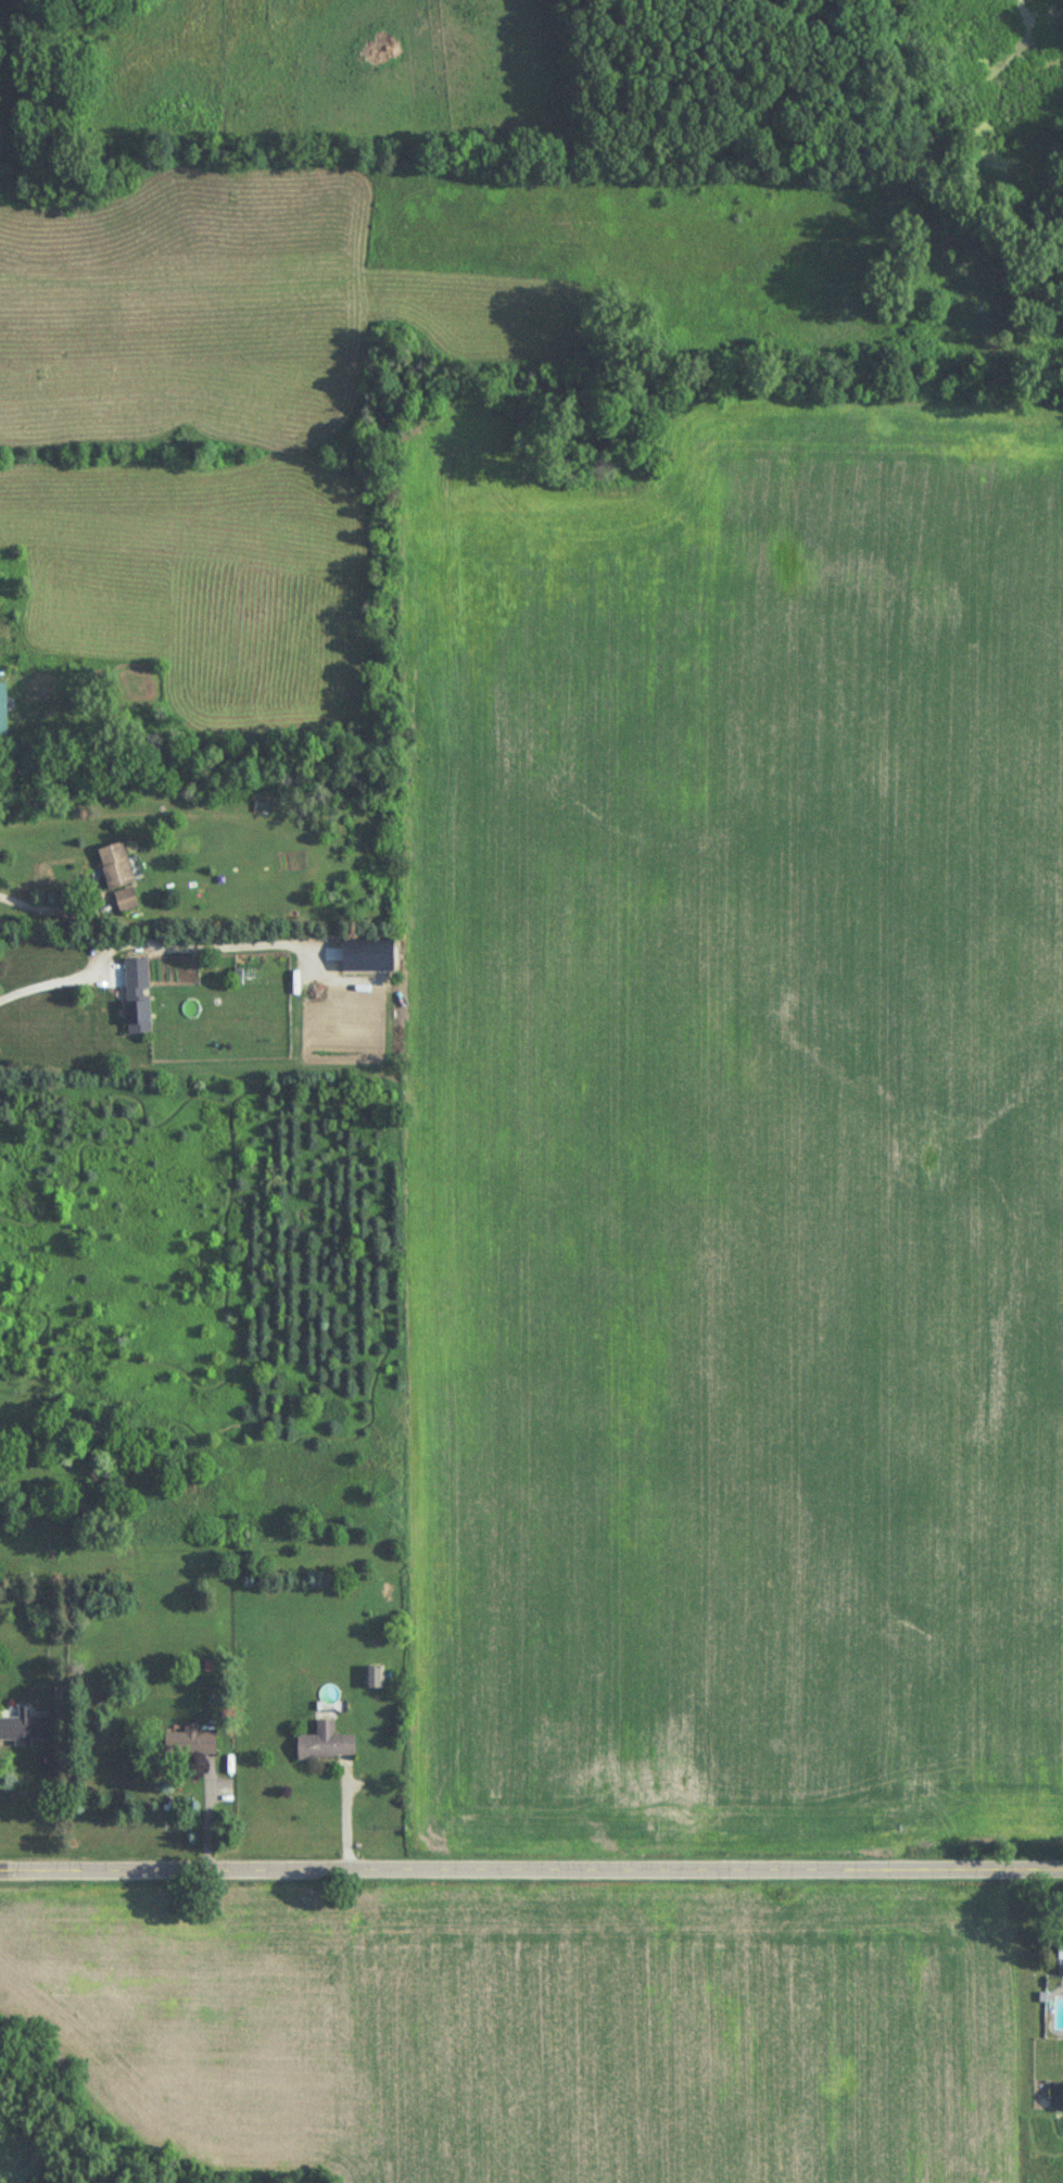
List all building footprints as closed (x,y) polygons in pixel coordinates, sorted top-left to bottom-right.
[(106,892),(133,885),(121,844),(95,851),(106,892)] [(119,915),(137,909),(131,889),(113,895),(119,915)] [(124,961),(126,1036),(150,1035),(148,961),(124,961)] [(366,1689),(378,1689),(378,1667),(366,1667),(366,1689)] [(30,1741),(48,1741),(47,1718),(29,1718),(29,1707),(17,1708),(17,1718),(0,1718),(0,1741),(14,1741),(14,1747),(30,1747),(30,1741)] [(297,1737),(297,1760),(355,1759),(355,1736),(334,1736),(334,1721),(316,1721),(317,1737),(297,1737)] [(215,1756),(215,1733),(198,1733),(198,1724),(183,1724),(183,1733),(163,1733),(163,1756),(215,1756)] [(1062,2114),(1062,2083),(1054,2083),(1054,2114),(1062,2114)]
